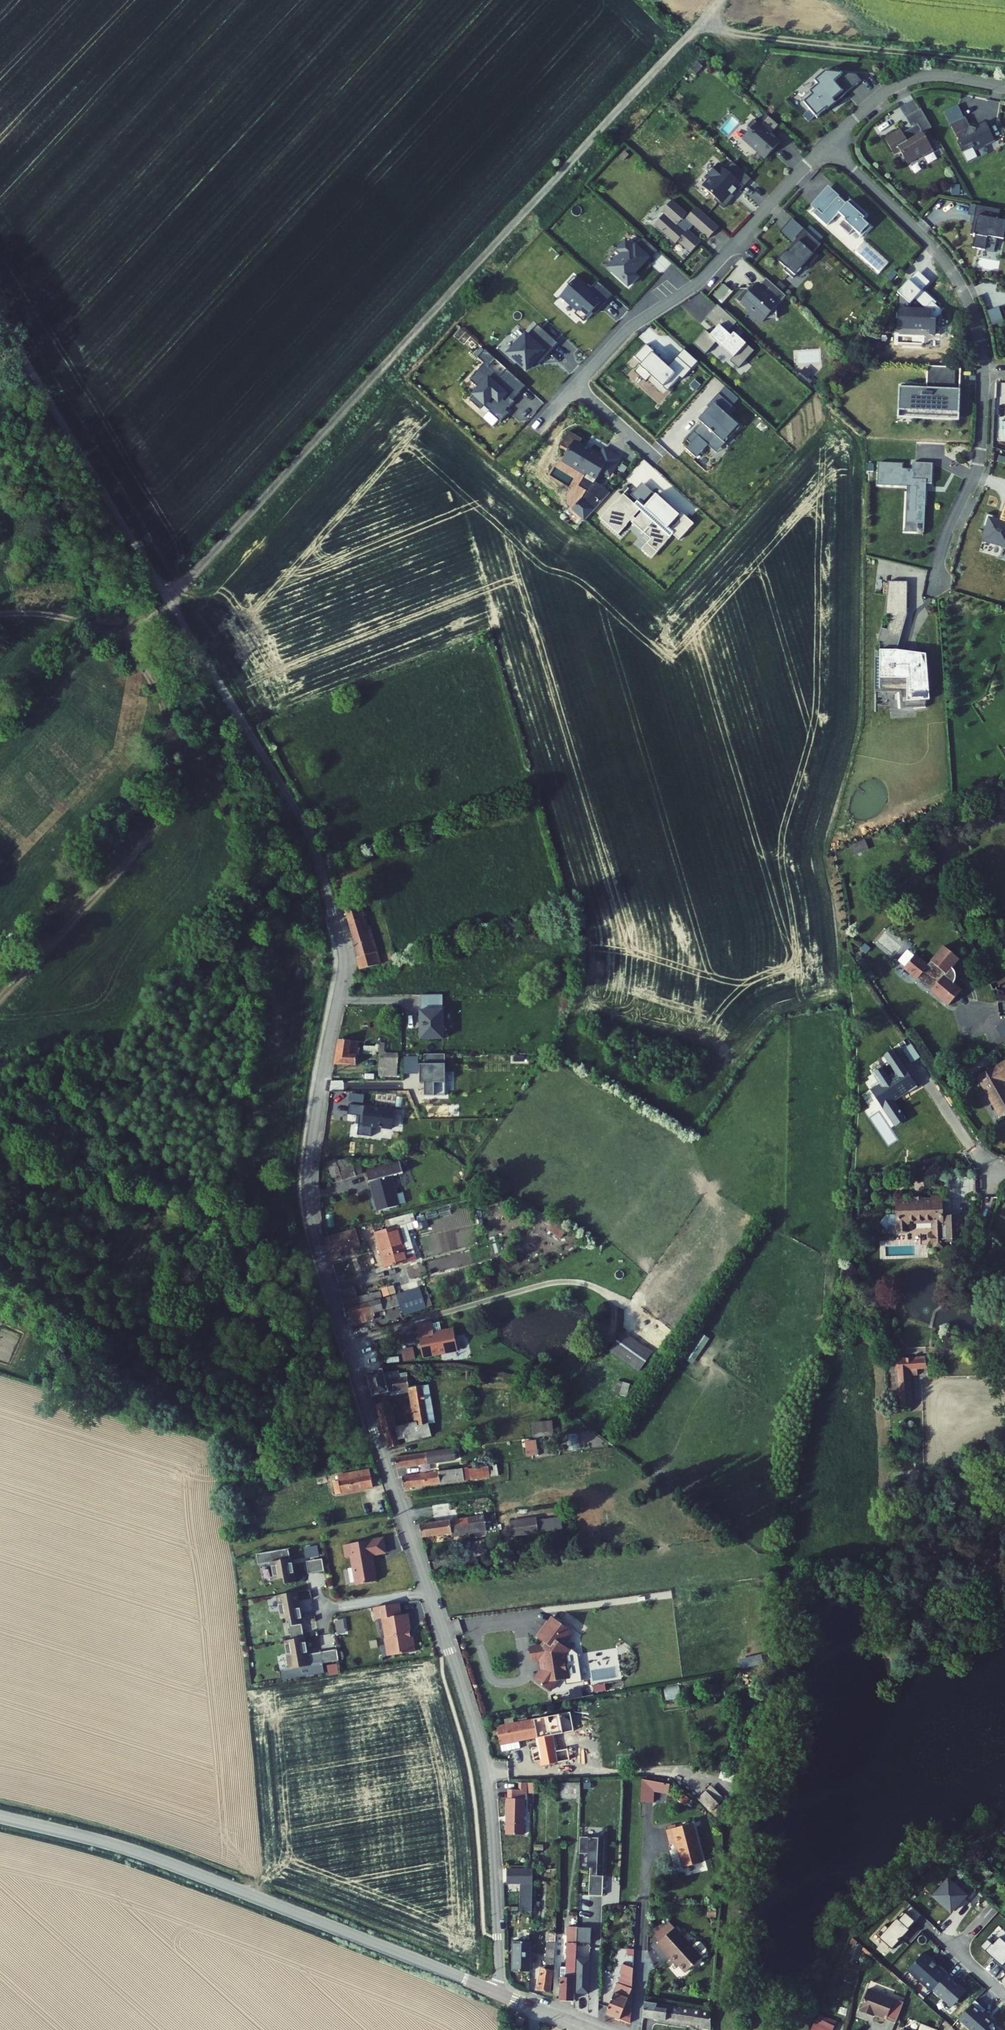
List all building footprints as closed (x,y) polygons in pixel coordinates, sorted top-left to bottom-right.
[(856,74),(833,72),(829,75),(825,71),(814,81),(818,85),(809,92),(812,95),(803,103),(816,118),(826,109),(828,111),(837,103),(836,102),(858,83),(855,79),(858,76),(856,74)] [(801,100),(803,103),(812,95),(809,92),(801,100)] [(895,155),(900,152),(908,165),(932,150),(923,134),(933,128),(922,110),(907,118),(913,129),(904,135),(901,130),(885,138),(895,155)] [(778,125),(768,116),(759,125),(753,119),(746,126),(753,132),(746,140),(751,144),(758,151),(757,152),(764,159),(779,143),(770,134),(778,125)] [(995,142),(986,124),(977,128),(976,131),(971,129),(965,119),(952,126),(959,142),(958,144),(963,154),(974,149),(976,149),(985,145),(986,146),(995,142)] [(740,167),(735,163),(728,171),(721,165),(711,175),(714,178),(706,188),(719,199),(718,201),(726,209),(733,202),(734,201),(735,200),(736,199),(736,197),(734,195),(739,190),(742,193),(754,180),(740,167)] [(843,208),(840,205),(842,202),(828,190),(812,207),(816,211),(812,215),(825,226),(826,228),(838,215),(844,220),(838,227),(848,237),(853,231),(861,238),(870,228),(862,221),(866,216),(849,201),(843,208)] [(665,215),(655,226),(677,246),(679,243),(692,254),(702,243),(689,232),(694,226),(698,230),(702,225),(714,235),(720,229),(697,209),(689,218),(687,217),(688,216),(673,202),(663,213),(665,215)] [(989,208),(979,206),(976,223),(979,223),(981,216),(987,217),(989,208)] [(989,208),(987,217),(981,216),(979,223),(976,223),(973,235),(975,235),(975,237),(976,237),(974,248),(986,251),(988,245),(997,247),(999,240),(1001,231),(1004,231),(1004,222),(1001,221),(1002,216),(998,215),(999,210),(989,208)] [(702,225),(698,230),(710,240),(714,235),(702,225)] [(812,249),(794,234),(786,243),(787,244),(774,259),(776,260),(770,267),(776,273),(774,275),(783,283),(792,274),(789,272),(796,265),(802,270),(809,261),(804,257),(812,249)] [(635,276),(645,265),(637,258),(649,244),(644,240),(635,251),(627,244),(619,252),(623,256),(615,265),(618,267),(613,273),(630,288),(638,279),(635,276)] [(889,262),(865,241),(853,253),(878,275),(889,262)] [(658,252),(649,244),(637,258),(645,265),(658,252)] [(910,282),(909,281),(898,293),(900,296),(899,309),(898,309),(897,328),(934,331),(935,322),(934,322),(934,320),(941,313),(934,306),(936,304),(923,291),(930,284),(919,273),(910,282)] [(877,283),(882,287),(890,279),(885,275),(877,283)] [(603,306),(612,296),(599,284),(591,293),(589,292),(574,277),(567,285),(569,287),(561,296),(578,311),(574,315),(583,323),(601,303),(603,306)] [(788,297),(768,280),(754,295),(750,291),(747,291),(741,297),(745,300),(742,303),(765,323),(767,320),(779,320),(778,308),(788,297)] [(725,285),(715,297),(721,303),(732,291),(725,285)] [(737,323),(718,306),(706,319),(718,329),(719,331),(713,338),(711,336),(706,331),(694,345),(706,355),(716,343),(733,359),(730,362),(738,370),(754,352),(739,338),(736,342),(731,338),(729,339),(726,336),(727,334),(737,323)] [(537,326),(528,336),(519,346),(510,356),(528,371),(536,362),(540,365),(558,344),(537,326)] [(711,336),(713,338),(719,331),(718,329),(711,336)] [(734,334),(731,338),(736,342),(739,338),(734,334)] [(681,380),(684,382),(693,372),(679,359),(670,369),(663,363),(664,361),(648,346),(636,359),(644,366),(636,374),(647,384),(652,378),(669,393),(681,380)] [(700,364),(685,351),(679,359),(693,372),(700,364)] [(499,377),(484,363),(469,381),(479,389),(469,401),(479,410),(485,404),(491,409),(488,412),(501,423),(508,414),(504,409),(506,406),(509,409),(511,406),(509,404),(512,401),(519,393),(525,387),(515,378),(506,370),(499,377)] [(956,368),(927,367),(926,386),(901,385),(900,411),(914,412),(914,417),(959,419),(960,391),(954,391),(952,391),(952,385),(955,385),(956,368)] [(702,424),(694,433),(688,441),(693,445),(688,451),(697,459),(702,453),(709,446),(717,454),(725,445),(741,427),(726,414),(733,407),(719,395),(703,413),(705,415),(700,422),(702,424)] [(900,411),(898,411),(898,418),(914,419),(914,417),(914,412),(900,411)] [(593,452),(592,454),(579,446),(582,441),(570,433),(560,449),(568,454),(564,462),(581,472),(596,482),(601,473),(611,479),(621,461),(603,450),(600,456),(593,452)] [(877,465),(876,488),(899,488),(899,485),(910,486),(909,512),(906,512),(906,524),(918,525),(923,525),(924,506),(925,506),(926,493),(924,493),(922,493),(922,485),(924,485),(931,485),(931,465),(911,464),(911,471),(901,471),(901,466),(877,465)] [(641,511),(643,514),(633,524),(652,541),(660,549),(670,539),(673,536),(680,542),(692,529),(695,526),(679,511),(676,514),(644,484),(632,497),(638,503),(635,506),(625,496),(602,520),(612,530),(618,536),(641,511)] [(910,486),(899,485),(899,488),(907,489),(906,512),(909,512),(910,486)] [(1000,522),(994,520),(995,517),(986,514),(982,526),(986,527),(982,540),(1002,546),(999,557),(1004,559),(1004,504),(1000,522)] [(918,534),(918,525),(906,524),(905,533),(918,534)] [(660,549),(652,541),(643,551),(651,559),(660,549)] [(909,581),(890,581),(886,614),(893,614),(908,614),(909,581)] [(908,614),(893,614),(888,632),(902,636),(898,649),(899,650),(908,614)] [(888,632),(881,630),(878,642),(881,643),(881,650),(876,650),(875,694),(877,694),(877,690),(900,688),(902,707),(927,707),(928,657),(898,656),(899,650),(898,649),(902,636),(888,632)] [(359,955),(363,968),(384,961),(373,923),(368,925),(362,906),(366,904),(364,897),(345,903),(361,954),(359,955)] [(927,983),(929,981),(943,993),(941,995),(958,1009),(971,994),(962,987),(963,985),(964,983),(964,981),(964,978),(964,977),(963,976),(963,975),(962,974),(960,972),(968,963),(953,950),(937,969),(925,959),(913,972),(927,983)] [(929,981),(927,983),(941,995),(943,993),(929,981)] [(422,1009),(443,1009),(443,995),(422,996),(422,1009)] [(422,1009),(420,1009),(420,1039),(444,1039),(443,1009),(422,1009)] [(339,1038),(339,1062),(363,1061),(362,1037),(339,1038)] [(926,1055),(916,1039),(899,1050),(902,1055),(910,1066),(926,1055)] [(385,1046),(364,1045),(364,1053),(379,1054),(378,1076),(397,1077),(398,1053),(385,1052),(385,1046)] [(420,1082),(424,1082),(425,1096),(426,1096),(433,1096),(433,1081),(446,1081),(445,1054),(425,1054),(426,1064),(424,1064),(420,1064),(420,1057),(404,1057),(404,1064),(404,1074),(420,1074),(420,1082)] [(910,1066),(902,1055),(888,1064),(894,1072),(876,1084),(889,1103),(912,1088),(914,1089),(922,1084),(910,1066)] [(984,1082),(1004,1115),(1004,1069),(984,1082)] [(349,1114),(365,1116),(364,1120),(359,1120),(358,1135),(371,1136),(372,1127),(393,1129),(395,1109),(366,1106),(350,1104),(349,1114)] [(336,1177),(362,1178),(362,1166),(350,1166),(350,1160),(337,1160),(336,1177)] [(371,1176),(381,1213),(402,1208),(393,1171),(371,1176)] [(943,1213),(946,1192),(939,1191),(938,1196),(900,1191),(898,1205),(888,1204),(879,1211),(886,1221),(891,1217),(897,1221),(907,1222),(908,1214),(936,1217),(935,1242),(941,1243),(941,1241),(950,1241),(951,1239),(961,1239),(963,1217),(952,1216),(952,1214),(943,1213)] [(378,1236),(386,1267),(392,1265),(400,1263),(399,1257),(410,1255),(402,1228),(408,1226),(409,1227),(414,1226),(412,1217),(395,1221),(397,1230),(378,1236)] [(402,1228),(410,1255),(417,1253),(409,1227),(408,1226),(402,1228)] [(367,1230),(345,1235),(347,1242),(349,1252),(372,1247),(367,1230)] [(333,1239),(334,1244),(347,1242),(345,1235),(333,1239)] [(334,1244),(345,1284),(363,1278),(358,1259),(355,1260),(355,1263),(352,1264),(349,1252),(347,1242),(334,1244)] [(417,1253),(410,1255),(399,1257),(400,1263),(400,1265),(418,1260),(417,1253)] [(357,1308),(388,1299),(402,1295),(404,1300),(420,1296),(417,1285),(386,1291),(366,1297),(365,1294),(353,1298),(356,1309),(357,1308)] [(357,1308),(359,1318),(380,1312),(381,1315),(391,1312),(388,1299),(357,1308)] [(423,1331),(425,1360),(461,1357),(459,1335),(439,1336),(438,1330),(423,1331)] [(697,1330),(680,1356),(693,1365),(710,1339),(697,1330)] [(664,1351),(634,1332),(622,1351),(652,1370),(664,1351)] [(405,1361),(416,1359),(414,1347),(403,1349),(405,1361)] [(921,1360),(891,1361),(891,1378),(896,1378),(898,1405),(908,1405),(907,1377),(922,1377),(921,1360)] [(373,1376),(380,1399),(391,1396),(419,1394),(417,1376),(413,1377),(412,1373),(384,1375),(384,1374),(373,1376)] [(383,1407),(394,1440),(413,1434),(428,1429),(438,1427),(433,1393),(422,1394),(426,1422),(403,1429),(395,1403),(383,1407)] [(537,1434),(549,1435),(550,1423),(538,1422),(537,1434)] [(428,1429),(430,1443),(440,1441),(438,1427),(428,1429)] [(394,1440),(397,1451),(416,1444),(413,1434),(394,1440)] [(525,1441),(527,1457),(539,1455),(537,1440),(525,1441)] [(404,1461),(405,1471),(448,1464),(447,1462),(450,1461),(451,1470),(460,1469),(458,1452),(404,1461)] [(410,1478),(411,1490),(478,1481),(478,1484),(508,1480),(505,1465),(410,1478)] [(348,1491),(348,1495),(381,1489),(379,1475),(342,1481),(344,1492),(348,1491)] [(430,1528),(432,1541),(473,1536),(473,1538),(494,1535),(494,1533),(503,1532),(501,1519),(493,1520),(492,1519),(430,1528)] [(523,1523),(524,1529),(552,1525),(551,1519),(523,1523)] [(524,1529),(525,1537),(553,1533),(552,1525),(524,1529)] [(391,1538),(352,1544),(354,1555),(359,1555),(364,1583),(385,1579),(380,1554),(394,1551),(391,1538)] [(301,1575),(296,1547),(264,1553),(266,1564),(280,1561),(283,1578),(291,1576),(301,1575)] [(330,1570),(327,1558),(311,1561),(314,1573),(330,1570)] [(309,1623),(303,1591),(285,1594),(289,1618),(298,1616),(299,1624),(309,1623)] [(417,1629),(414,1612),(409,1613),(407,1601),(382,1606),(384,1618),(387,1617),(391,1637),(393,1637),(395,1644),(398,1643),(400,1654),(422,1650),(420,1634),(417,1635),(416,1629),(417,1629)] [(535,1681),(550,1692),(558,1682),(568,1680),(565,1665),(566,1665),(565,1657),(569,1651),(562,1646),(568,1639),(567,1639),(571,1633),(552,1618),(538,1639),(544,1644),(541,1647),(529,1649),(531,1662),(541,1660),(541,1665),(543,1664),(544,1671),(542,1671),(535,1681)] [(352,1632),(349,1619),(342,1620),(344,1633),(352,1632)] [(311,1636),(309,1623),(299,1624),(297,1625),(299,1638),(311,1636)] [(314,1653),(311,1636),(299,1638),(293,1639),(298,1667),(330,1662),(328,1651),(314,1653)] [(347,1659),(345,1648),(328,1651),(330,1662),(347,1659)] [(327,1667),(329,1676),(339,1673),(337,1664),(327,1667)] [(506,1723),(509,1741),(527,1738),(560,1733),(557,1715),(506,1723)] [(509,1741),(510,1749),(528,1746),(527,1738),(509,1741)] [(668,1786),(641,1777),(641,1800),(652,1801),(652,1790),(665,1795),(668,1786)] [(570,1798),(570,1782),(547,1783),(547,1798),(570,1798)] [(508,1801),(507,1834),(525,1835),(526,1802),(508,1801)] [(685,1869),(706,1864),(696,1826),(670,1833),(674,1848),(679,1846),(685,1869)] [(603,1839),(578,1838),(578,1855),(587,1855),(589,1855),(589,1869),(592,1869),(592,1884),(603,1885),(603,1839)] [(592,1884),(592,1869),(589,1869),(589,1897),(603,1897),(603,1885),(592,1884)] [(533,1870),(520,1870),(508,1870),(508,1885),(520,1885),(520,1912),(533,1913),(533,1870)] [(967,1897),(949,1880),(933,1897),(951,1913),(967,1897)] [(922,1917),(912,1907),(898,1922),(909,1931),(922,1917)] [(661,1944),(676,1930),(668,1922),(654,1937),(661,1944)] [(909,1931),(898,1922),(881,1941),(891,1950),(909,1931)] [(577,1944),(591,1945),(592,1928),(578,1928),(577,1944)] [(661,1944),(659,1946),(671,1957),(672,1956),(689,1973),(705,1957),(695,1948),(676,1929),(676,1930),(661,1944)] [(993,1945),(988,1940),(981,1948),(986,1952),(1002,1967),(1004,1964),(1004,1942),(1000,1937),(993,1945)] [(513,1942),(513,1974),(531,1973),(531,1942),(513,1942)] [(700,1943),(695,1948),(705,1957),(710,1952),(709,1948),(704,1943),(700,1943)] [(624,1971),(624,1984),(636,1988),(637,1953),(630,1953),(629,1971),(624,1971)] [(947,1975),(924,1953),(907,1971),(931,1993),(932,1991),(947,1975)] [(560,1983),(560,2002),(575,2002),(575,1956),(565,1956),(565,1983),(560,1983)] [(542,1971),(538,1992),(551,1995),(554,1978),(555,1960),(546,1961),(546,1971),(542,1971)] [(577,1996),(590,1996),(591,1960),(578,1960),(577,1996)] [(968,1994),(947,1975),(932,1991),(952,2010),(968,1994)] [(624,1984),(610,2018),(625,2023),(631,2009),(636,2011),(636,1988),(624,1984)] [(893,2022),(900,2002),(863,1990),(856,2013),(865,2016),(866,2013),(872,2015),(893,2022)] [(997,2027),(982,2014),(986,2010),(975,2001),(972,2005),(959,2020),(971,2029),(994,2029),(997,2027)] [(649,2022),(700,2029),(704,2029),(706,2015),(651,2007),(649,2022)] [(636,2028),(636,2011),(631,2009),(625,2023),(636,2028)] [(525,2020),(518,2018),(516,2025),(523,2027),(525,2020)]
